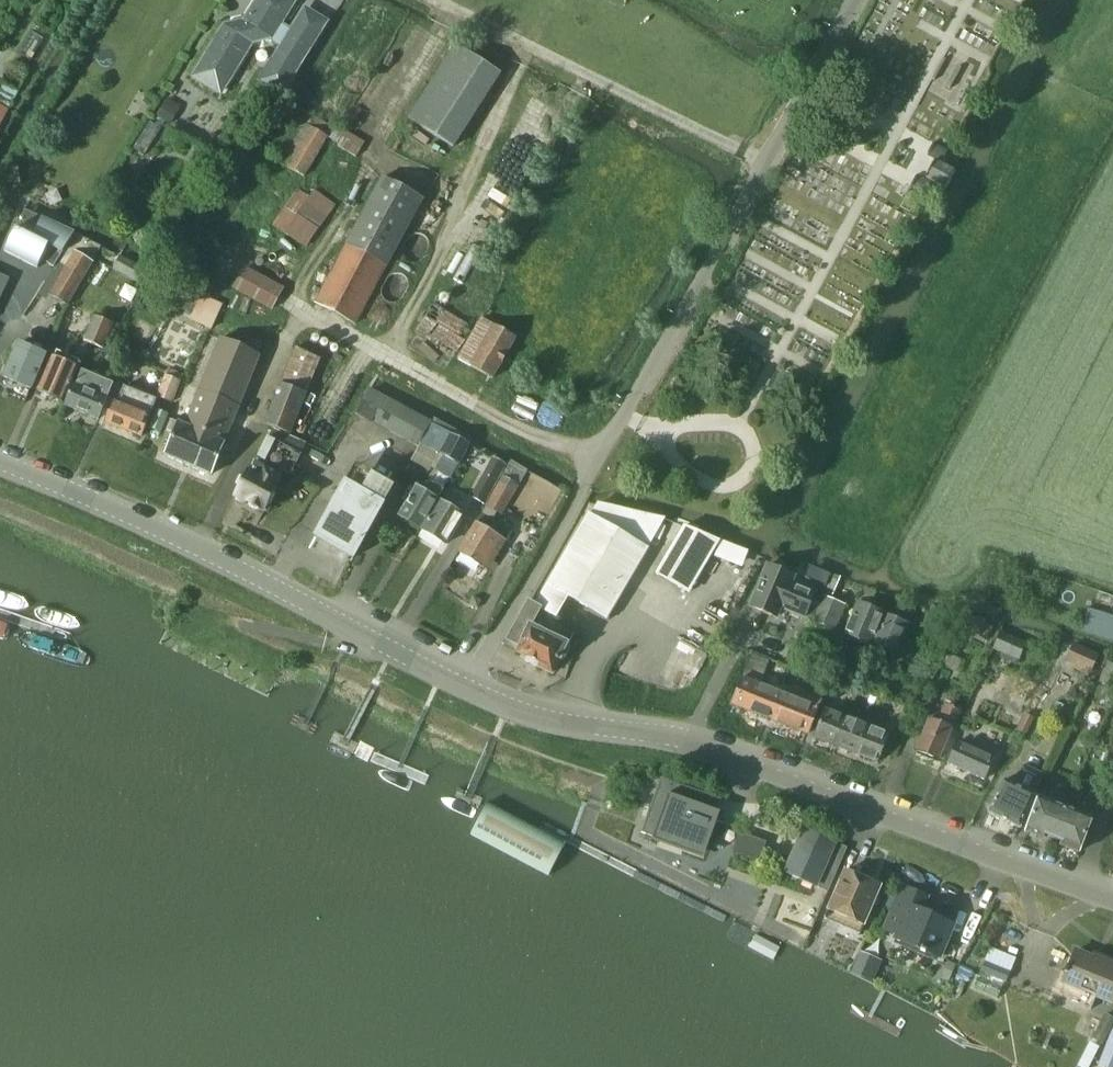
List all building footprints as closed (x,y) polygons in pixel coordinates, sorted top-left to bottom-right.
[(260,40),(269,38),(282,46),(267,71),(287,82),(310,44),(290,32),(288,36),(276,28),(284,14),(261,0),(257,0),(244,21),(224,26),(193,77),(219,92),(250,43),(260,40)] [(453,146),(499,72),(455,45),(409,118),(453,146)] [(11,105),(18,91),(0,83),(0,100),(11,105)] [(156,116),(170,124),(180,106),(166,98),(156,116)] [(355,157),(363,143),(345,133),(344,134),(311,115),(305,124),(300,121),(277,161),(303,176),(326,137),(339,144),(337,146),(355,157)] [(933,143),(926,155),(935,160),(940,163),(947,150),(933,142),(933,143)] [(935,160),(925,177),(943,188),(953,170),(940,163),(935,160)] [(906,196),(917,202),(921,193),(923,195),(929,182),(916,175),(906,196)] [(386,266),(422,199),(381,177),(345,244),(346,244),(315,303),(354,324),(372,290),(386,265),(386,266)] [(305,248),(336,205),(314,190),(309,197),(297,189),(272,226),(305,248)] [(71,235),(73,232),(24,211),(4,251),(36,267),(41,260),(52,267),(71,235)] [(50,294),(68,305),(87,270),(91,263),(74,252),(50,294)] [(149,273),(139,268),(119,256),(112,269),(142,286),(149,273)] [(233,289),(251,299),(271,309),(282,289),(244,268),(233,289)] [(168,300),(179,306),(182,300),(171,294),(168,300)] [(201,298),(191,320),(202,325),(210,329),(216,315),(221,305),(217,303),(202,296),(201,298)] [(102,349),(113,324),(94,316),(83,341),(102,349)] [(491,378),(493,376),(515,339),(481,319),(457,358),(491,378)] [(220,339),(202,382),(241,399),(250,377),(258,356),(220,339)] [(31,387),(45,355),(18,344),(4,376),(3,377),(30,389),(31,387)] [(288,434),(305,394),(320,359),(294,347),(280,384),(264,424),(288,434)] [(80,366),(81,364),(80,363),(80,362),(54,351),(51,358),(37,391),(63,402),(77,369),(79,365),(80,366)] [(168,369),(165,376),(179,382),(182,375),(168,369)] [(106,397),(111,385),(91,377),(80,371),(74,384),(65,406),(97,419),(106,397)] [(179,382),(165,376),(157,396),(171,402),(179,382)] [(209,475),(223,443),(241,399),(202,382),(183,426),(170,420),(166,431),(174,433),(164,456),(209,475)] [(141,437),(155,400),(123,387),(116,404),(112,403),(105,422),(141,437)] [(355,416),(416,447),(417,447),(431,420),(369,388),(355,416)] [(160,433),(168,415),(156,410),(148,428),(160,433)] [(420,444),(458,465),(469,445),(431,424),(420,444)] [(289,475),(305,444),(272,430),(258,459),(289,475)] [(491,457),(469,497),(484,505),(506,465),(491,457)] [(263,511),(280,480),(269,474),(270,471),(253,462),(251,465),(234,496),(238,497),(236,501),(242,504),(244,501),(249,504),(253,508),(258,508),(263,511)] [(501,516),(526,472),(508,464),(501,478),(485,506),(501,516)] [(372,473),(361,492),(383,505),(394,486),(372,473)] [(352,558),(383,505),(361,492),(345,483),(314,537),(352,558)] [(437,500),(443,490),(431,483),(425,492),(416,487),(398,516),(419,529),(436,500),(437,500)] [(445,544),(462,515),(456,512),(462,502),(450,495),(445,505),(438,501),(421,530),(445,544)] [(458,552),(483,567),(488,570),(503,544),(498,541),(500,538),(506,528),(481,513),(480,515),(458,552)] [(586,515),(533,604),(540,608),(555,617),(567,597),(606,619),(647,549),(587,513),(586,515)] [(683,527),(655,573),(687,593),(719,541),(683,527)] [(713,557),(741,568),(747,552),(720,541),(713,557)] [(790,581),(792,576),(767,565),(749,606),(775,617),(779,607),(804,617),(814,592),(790,581)] [(830,600),(837,584),(840,578),(832,575),(812,621),(833,630),(844,606),(830,600)] [(865,588),(860,598),(870,603),(875,592),(865,588)] [(857,602),(844,634),(870,645),(883,613),(869,607),(870,603),(860,598),(858,603),(857,602)] [(558,660),(560,662),(562,660),(564,658),(566,656),(567,654),(567,652),(568,649),(568,648),(568,645),(530,626),(540,608),(533,604),(528,601),(506,638),(519,645),(516,652),(526,657),(527,658),(525,661),(537,667),(551,674),(558,660)] [(949,613),(936,608),(931,606),(923,625),(941,632),(949,613)] [(1087,610),(1081,631),(1112,640),(1112,618),(1087,610)] [(895,653),(907,624),(895,619),(885,615),(873,643),(895,653)] [(969,617),(964,630),(986,640),(992,627),(985,624),(986,620),(977,617),(976,619),(969,617)] [(993,649),(1017,659),(1024,642),(999,632),(993,649)] [(1072,643),(1065,660),(1090,671),(1098,655),(1072,643)] [(751,654),(742,678),(759,685),(769,661),(751,654)] [(942,665),(956,671),(961,659),(947,654),(942,665)] [(1098,682),(1110,687),(1112,680),(1112,665),(1107,662),(1098,682)] [(731,704),(769,719),(779,693),(759,685),(742,678),(731,704)] [(779,693),(769,719),(807,734),(817,708),(820,701),(781,685),(779,693)] [(919,704),(927,708),(931,698),(923,695),(919,704)] [(938,760),(951,728),(958,710),(946,705),(938,723),(928,719),(915,750),(938,760)] [(813,737),(834,745),(845,718),(824,710),(813,737)] [(845,718),(834,745),(855,754),(866,727),(845,718)] [(866,727),(855,754),(876,762),(887,735),(866,727)] [(983,780),(996,749),(972,738),(968,748),(956,742),(947,764),(983,780)] [(659,778),(639,832),(652,837),(659,840),(661,834),(673,838),(677,846),(699,854),(714,811),(719,799),(706,794),(677,784),(659,778)] [(1019,828),(1034,796),(1002,781),(987,813),(1019,828)] [(1044,836),(1053,839),(1065,810),(1037,799),(1025,832),(1043,839),(1044,836)] [(1065,810),(1053,839),(1061,842),(1060,845),(1078,852),(1090,819),(1065,810)] [(804,829),(784,872),(815,886),(828,891),(839,865),(827,860),(834,842),(804,829)] [(844,871),(827,916),(826,918),(862,932),(880,885),(844,871)] [(939,957),(953,924),(921,911),(927,897),(902,886),(884,929),(896,934),(895,938),(939,957)] [(1112,995),(1112,961),(1093,953),(1091,958),(1075,951),(1068,967),(1066,966),(1064,971),(1060,970),(1052,988),(1092,1005),(1095,997),(1110,1003),(1112,995)] [(850,972),(862,977),(865,970),(862,962),(855,959),(850,972)] [(979,972),(1005,983),(1010,972),(984,961),(979,972)] [(996,998),(1001,987),(977,977),(972,988),(996,998)] [(1092,1039),(1103,1044),(1112,1023),(1112,1018),(1104,1014),(1092,1039)]
